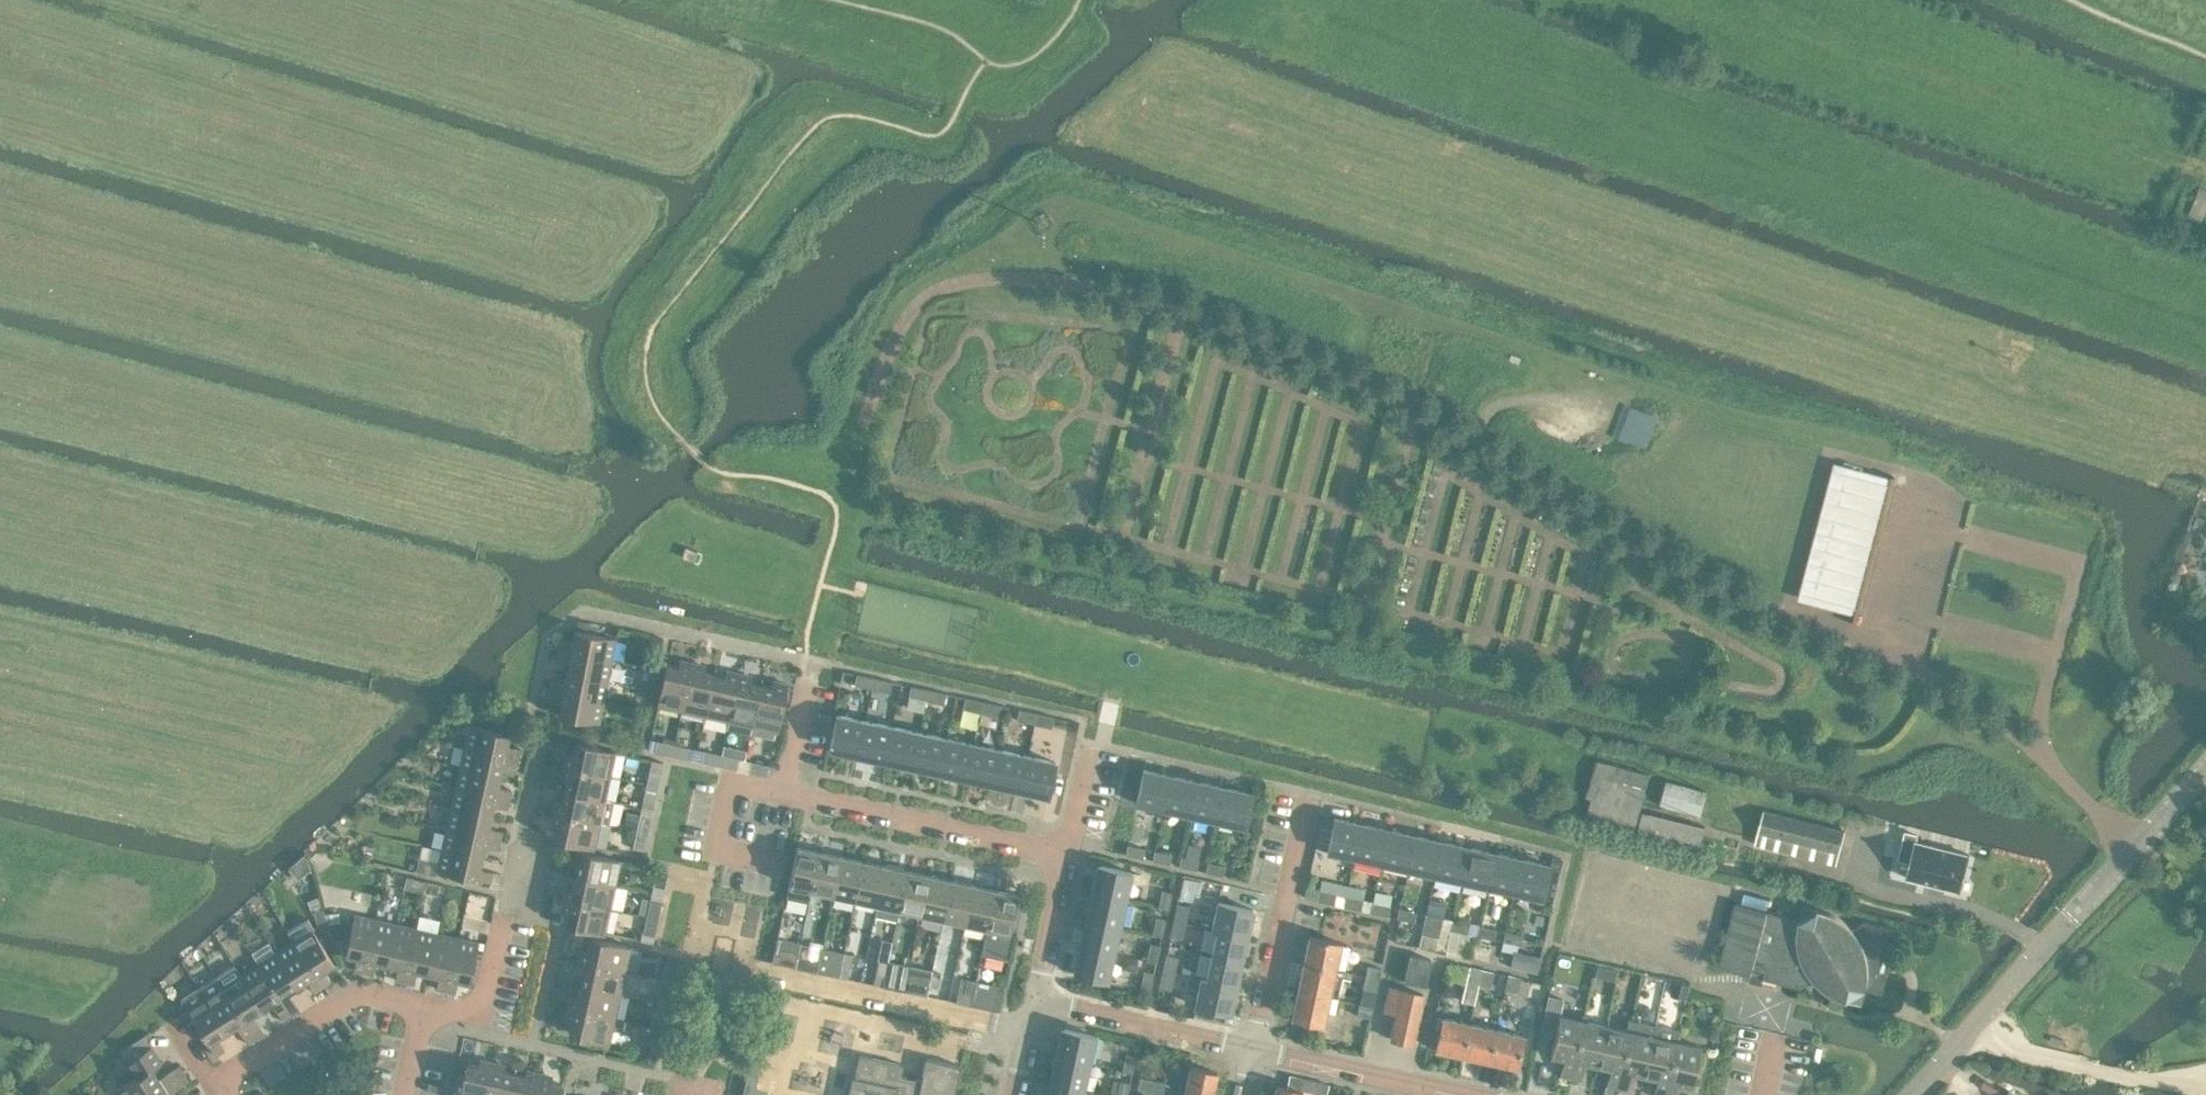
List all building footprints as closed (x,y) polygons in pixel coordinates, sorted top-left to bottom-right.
[(1631,410),(1624,432),(1649,440),(1656,418),(1631,410)] [(1848,471),(1814,600),(1815,600),(1816,595),(1820,596),(1819,601),(1852,610),(1853,605),(1857,606),(1853,623),(1856,624),(1895,476),(1892,475),(1890,482),(1848,471)] [(559,639),(557,648),(611,659),(615,638),(575,630),(572,641),(559,639)] [(568,661),(566,672),(607,679),(611,659),(557,648),(555,658),(568,661)] [(667,662),(658,703),(682,708),(692,662),(681,660),(680,665),(667,662)] [(682,708),(681,715),(704,720),(705,713),(714,673),(702,670),(703,665),(692,662),(682,708)] [(714,673),(705,713),(730,718),(740,673),(727,670),(726,675),(714,673)] [(551,680),(549,689),(603,700),(607,679),(566,672),(564,683),(551,680)] [(860,692),(870,694),(874,676),(856,672),(854,682),(862,684),(860,692)] [(740,673),(730,718),(753,723),(762,683),(748,680),(750,675),(740,673)] [(874,676),(870,694),(869,697),(880,699),(881,689),(888,690),(891,680),(874,676)] [(762,683),(753,723),(776,728),(786,683),(774,681),(773,686),(762,683)] [(908,696),(926,700),(928,689),(910,685),(908,696)] [(599,722),(603,700),(549,689),(547,700),(561,702),(558,714),(599,722)] [(928,689),(926,700),(943,704),(946,693),(928,689)] [(962,708),(980,712),(982,701),(964,697),(962,708)] [(982,701),(980,712),(998,715),(1000,705),(982,701)] [(1017,721),(1035,725),(1037,714),(1020,710),(1017,721)] [(1037,714),(1035,725),(1052,728),(1054,718),(1037,714)] [(830,748),(857,754),(865,721),(837,715),(830,748)] [(865,721),(857,754),(884,760),(891,726),(865,721)] [(469,724),(464,743),(517,758),(519,748),(506,745),(509,733),(469,724)] [(891,726),(884,760),(912,766),(919,732),(891,726)] [(919,732),(912,766),(939,772),(946,738),(919,732)] [(657,739),(654,750),(672,754),(675,743),(672,742),(673,738),(663,736),(662,740),(657,739)] [(946,738),(939,772),(967,778),(974,744),(946,738)] [(565,753),(563,764),(609,775),(615,751),(574,742),(572,755),(565,753)] [(464,743),(460,765),(500,774),(502,764),(515,767),(517,758),(464,743)] [(675,743),(672,754),(689,758),(691,747),(675,743)] [(722,754),(719,764),(721,765),(723,765),(735,768),(737,757),(730,755),(731,752),(732,746),(723,744),(723,746),(722,754)] [(974,744),(967,778),(993,783),(1000,750),(974,744)] [(703,749),(701,760),(719,764),(722,754),(720,753),(703,749)] [(1000,750),(993,783),(1021,790),(1029,756),(1000,750)] [(1029,756),(1021,790),(1048,795),(1055,762),(1029,756)] [(750,760),(748,771),(766,775),(768,764),(750,760)] [(1585,819),(1698,848),(1704,826),(1640,809),(1649,773),(1596,760),(1590,785),(1587,796),(1591,796),(1585,819)] [(567,777),(564,788),(604,797),(609,775),(563,764),(560,775),(567,777)] [(460,765),(455,786),(508,800),(510,789),(497,786),(500,774),(460,765)] [(649,765),(646,783),(647,783),(658,785),(661,769),(661,768),(649,765)] [(1136,802),(1165,808),(1172,775),(1143,769),(1136,802)] [(1172,775),(1165,808),(1193,814),(1198,781),(1172,775)] [(1707,790),(1667,779),(1660,804),(1700,815),(1707,790)] [(1198,781),(1193,814),(1218,819),(1224,786),(1198,781)] [(646,783),(642,800),(644,800),(654,802),(658,785),(647,783),(646,783)] [(455,786),(450,807),(490,816),(493,805),(506,808),(508,800),(455,786)] [(1224,786),(1218,819),(1243,824),(1250,792),(1224,786)] [(555,800),(553,810),(599,821),(599,822),(609,824),(614,800),(604,798),(604,797),(564,788),(561,801),(555,800)] [(450,807),(445,829),(499,840),(501,830),(488,827),(490,816),(450,807)] [(556,824),(554,836),(594,845),(599,822),(599,821),(553,810),(550,822),(556,824)] [(1763,810),(1755,843),(1837,863),(1845,830),(1763,810)] [(636,828),(636,829),(637,830),(648,832),(651,815),(641,813),(639,812),(639,814),(636,828)] [(1327,851),(1354,857),(1362,824),(1334,818),(1327,851)] [(1362,824),(1354,857),(1382,862),(1389,830),(1362,824)] [(445,829),(441,848),(481,856),(484,846),(497,849),(499,840),(445,829)] [(636,829),(632,846),(633,846),(644,849),(648,832),(637,830),(636,829)] [(1389,830),(1382,862),(1408,868),(1416,836),(1389,830)] [(1416,836),(1408,868),(1434,873),(1442,841),(1416,836)] [(1915,838),(1905,876),(1960,890),(1970,853),(1915,838)] [(1442,841),(1434,873),(1462,880),(1469,847),(1442,841)] [(1127,843),(1125,854),(1141,857),(1142,857),(1145,847),(1143,847),(1127,843)] [(798,847),(789,885),(787,897),(808,902),(811,890),(812,890),(820,852),(798,847)] [(1469,847),(1462,880),(1489,885),(1497,853),(1469,847)] [(479,868),(481,856),(441,848),(436,869),(490,881),(492,871),(479,868)] [(1172,853),(1154,849),(1152,859),(1170,863),(1172,853)] [(577,863),(574,875),(615,883),(620,861),(573,850),(571,862),(577,863)] [(820,852),(812,890),(834,895),(842,856),(820,852)] [(1497,853),(1489,885),(1516,891),(1523,858),(1497,853)] [(1181,855),(1178,866),(1182,866),(1196,869),(1198,859),(1181,855)] [(842,856),(834,895),(856,900),(864,861),(842,856)] [(1547,864),(1523,858),(1516,891),(1530,894),(1527,907),(1538,909),(1541,896),(1547,864)] [(864,861),(856,900),(878,904),(886,866),(864,861)] [(1207,861),(1205,871),(1221,875),(1223,875),(1225,865),(1223,865),(1207,861)] [(1097,865),(1091,893),(1125,900),(1131,872),(1097,865)] [(878,904),(876,915),(896,920),(899,909),(900,909),(908,871),(886,866),(878,904)] [(652,886),(664,889),(668,871),(656,868),(652,886)] [(908,871),(900,909),(922,914),(930,875),(908,871)] [(566,886),(563,897),(610,907),(615,883),(574,875),(571,887),(566,886)] [(930,875),(922,914),(944,919),(952,880),(930,875)] [(952,880),(944,919),(966,923),(974,885),(952,880)] [(974,885),(966,923),(987,928),(996,890),(974,885)] [(1158,907),(1167,909),(1171,891),(1161,889),(1158,907)] [(996,890),(987,928),(982,954),(1008,960),(1014,934),(1017,934),(1025,897),(1018,896),(1018,894),(996,890)] [(1318,890),(1316,899),(1316,900),(1333,903),(1335,893),(1318,890)] [(1091,893),(1085,919),(1119,926),(1125,900),(1091,893)] [(1345,895),(1343,905),(1361,909),(1363,899),(1345,895)] [(567,910),(564,922),(604,931),(610,907),(563,897),(561,909),(567,910)] [(649,898),(646,915),(658,917),(661,901),(649,898)] [(1177,901),(1172,920),(1174,921),(1185,923),(1188,909),(1190,904),(1178,901),(1177,901)] [(1212,927),(1217,929),(1246,935),(1251,909),(1217,901),(1212,927)] [(1372,901),(1370,911),(1388,915),(1390,905),(1372,901)] [(1801,987),(1814,979),(1818,983),(1822,987),(1827,990),(1832,993),(1837,995),(1842,997),(1847,999),(1862,1003),(1866,988),(1883,992),(1900,929),(1865,920),(1852,927),(1848,923),(1844,919),(1839,916),(1834,913),(1829,911),(1824,909),(1804,903),(1800,918),(1736,902),(1720,965),(1801,987)] [(1398,907),(1396,917),(1400,918),(1414,921),(1416,911),(1398,907)] [(353,970),(363,972),(376,919),(353,913),(344,954),(356,956),(353,970)] [(1425,913),(1418,946),(1434,950),(1437,936),(1438,936),(1442,917),(1425,913)] [(642,932),(654,935),(658,917),(646,915),(642,932)] [(1151,933),(1161,935),(1165,918),(1155,915),(1151,933)] [(307,918),(287,930),(293,939),(310,968),(322,986),(330,981),(323,969),(333,963),(311,928),(313,927),(307,918)] [(376,919),(363,972),(372,974),(375,961),(387,963),(396,923),(376,919)] [(1085,919),(1079,947),(1113,953),(1119,926),(1085,919)] [(1452,919),(1450,929),(1463,931),(1467,932),(1469,923),(1452,919)] [(1172,920),(1169,935),(1171,935),(1182,938),(1185,923),(1174,921),(1172,920)] [(396,923),(387,963),(397,966),(394,979),(404,981),(416,927),(396,923)] [(1478,924),(1476,935),(1493,938),(1494,938),(1495,935),(1496,928),(1494,928),(1478,924)] [(416,927),(404,981),(413,983),(416,970),(428,972),(437,932),(416,927)] [(1217,929),(1213,951),(1241,958),(1246,935),(1217,929)] [(1522,934),(1505,930),(1502,940),(1520,944),(1522,934)] [(437,932),(428,972),(438,975),(435,988),(446,990),(458,937),(437,932)] [(580,951),(578,959),(624,969),(629,948),(630,944),(590,935),(590,936),(589,939),(586,952),(580,951)] [(458,937),(446,990),(455,992),(457,979),(469,982),(478,941),(458,937)] [(1310,937),(1304,964),(1335,969),(1341,944),(1310,937)] [(777,938),(772,962),(795,967),(800,943),(777,938)] [(275,951),(297,985),(306,980),(314,991),(322,986),(310,968),(293,939),(275,951)] [(1146,960),(1156,962),(1160,944),(1150,942),(1146,960)] [(800,943),(795,967),(816,971),(819,959),(821,947),(810,945),(800,943)] [(819,959),(816,971),(838,976),(840,965),(843,952),(836,950),(821,947),(819,959)] [(1107,981),(1113,953),(1079,947),(1074,974),(1107,981)] [(275,951),(257,962),(286,1008),(291,1016),(299,1010),(295,1003),(287,992),(297,985),(275,951)] [(1213,951),(1206,981),(1235,985),(1241,958),(1213,951)] [(840,965),(838,976),(840,976),(848,978),(850,968),(851,968),(854,954),(845,952),(843,952),(840,965)] [(1164,952),(1161,971),(1163,971),(1174,974),(1175,971),(1177,959),(1178,955),(1167,953),(1164,952)] [(1409,955),(1404,980),(1426,985),(1431,960),(1432,958),(1410,953),(1409,955)] [(581,974),(579,983),(619,993),(624,969),(578,959),(575,972),(581,974)] [(878,959),(873,984),(874,984),(881,985),(887,961),(878,959)] [(887,961),(881,985),(883,986),(904,990),(909,964),(887,959),(887,961)] [(662,972),(661,977),(673,980),(677,963),(665,961),(662,972)] [(240,973),(239,973),(261,1008),(271,1002),(278,1014),(283,1021),(291,1016),(286,1008),(257,962),(240,973)] [(234,963),(216,975),(222,984),(251,1031),(255,1038),(264,1033),(259,1026),(252,1014),(261,1008),(239,973),(240,973),(234,963)] [(909,964),(904,990),(905,991),(926,995),(928,984),(931,971),(932,969),(909,964)] [(1304,964),(1298,991),(1329,996),(1335,969),(1304,964)] [(1367,964),(1364,976),(1380,979),(1382,967),(1367,964)] [(1468,968),(1461,1001),(1474,1004),(1478,983),(1481,971),(1481,969),(1468,966),(1468,968)] [(1144,969),(1140,987),(1141,987),(1150,989),(1153,974),(1154,971),(1144,969)] [(1481,971),(1478,983),(1491,986),(1493,973),(1494,972),(1481,969),(1481,971)] [(1619,971),(1619,975),(1622,978),(1625,978),(1628,975),(1628,972),(1626,969),(1622,969),(1619,971)] [(931,971),(928,984),(929,985),(930,985),(937,986),(940,973),(932,971),(931,971)] [(1161,971),(1158,985),(1160,986),(1171,988),(1173,979),(1174,974),(1163,971),(1161,971)] [(216,975),(198,986),(226,1031),(235,1025),(242,1036),(247,1043),(255,1038),(251,1031),(222,984),(216,975)] [(1506,976),(1504,989),(1505,989),(1518,992),(1520,980),(1521,979),(1521,978),(1507,975),(1506,976)] [(1377,991),(1380,979),(1364,976),(1362,989),(1377,991)] [(661,977),(657,994),(669,997),(673,980),(661,977)] [(962,992),(960,1002),(971,1005),(976,980),(966,977),(963,992),(962,992)] [(976,980),(971,1005),(991,1009),(998,1011),(1004,987),(1004,986),(1003,985),(991,983),(976,980)] [(1229,1013),(1235,985),(1206,981),(1201,980),(1195,1006),(1229,1013)] [(570,997),(569,1005),(614,1016),(619,993),(579,983),(576,999),(570,997)] [(216,1037),(226,1031),(198,986),(179,998),(207,1042),(215,1054),(224,1048),(216,1037)] [(1398,1014),(1392,1040),(1412,1044),(1423,995),(1391,988),(1385,1011),(1398,1014)] [(1323,1024),(1329,996),(1298,991),(1292,1018),(1323,1024)] [(1355,1018),(1371,1022),(1374,1007),(1358,1004),(1355,1018)] [(608,1041),(611,1027),(622,1029),(624,1019),(614,1017),(614,1016),(569,1005),(566,1019),(571,1020),(569,1032),(608,1041)] [(655,1010),(651,1024),(663,1027),(666,1012),(667,1009),(655,1007),(655,1010)] [(1560,1075),(1570,1077),(1584,1014),(1582,1014),(1579,1019),(1559,1014),(1550,1054),(1564,1057),(1560,1075)] [(1584,1014),(1570,1077),(1580,1079),(1584,1062),(1597,1065),(1606,1024),(1586,1020),(1586,1015),(1584,1014)] [(1443,1018),(1436,1048),(1436,1050),(1464,1056),(1471,1024),(1443,1018)] [(1606,1024),(1597,1065),(1610,1067),(1607,1085),(1605,1091),(1615,1093),(1617,1087),(1632,1019),(1628,1018),(1625,1029),(1606,1024)] [(1632,1019),(1617,1087),(1627,1089),(1631,1072),(1644,1075),(1655,1024),(1632,1019)] [(638,1039),(648,1041),(659,1043),(663,1027),(651,1024),(650,1029),(641,1027),(638,1039)] [(1471,1024),(1464,1056),(1492,1062),(1498,1030),(1471,1024)] [(1644,1075),(1657,1078),(1653,1094),(1664,1094),(1677,1035),(1678,1029),(1655,1024),(1644,1075)] [(1062,1030),(1056,1054),(1089,1062),(1094,1037),(1062,1030)] [(1498,1030),(1492,1062),(1514,1067),(1521,1035),(1498,1030)] [(1664,1094),(1675,1094),(1678,1082),(1691,1085),(1700,1045),(1680,1041),(1679,1035),(1677,1035),(1664,1094)] [(116,1089),(121,1094),(147,1094),(175,1078),(184,1072),(178,1064),(169,1069),(158,1077),(152,1068),(161,1062),(151,1045),(126,1060),(136,1076),(116,1089)] [(1125,1052),(1122,1070),(1132,1072),(1132,1071),(1135,1058),(1136,1055),(1125,1052)] [(1056,1054),(1050,1081),(1083,1088),(1089,1062),(1056,1054)] [(960,1067),(926,1060),(921,1081),(900,1077),(903,1067),(858,1057),(854,1077),(852,1077),(848,1094),(954,1094),(960,1067)] [(461,1094),(485,1094),(492,1064),(482,1061),(480,1068),(467,1065),(461,1094)] [(515,1075),(502,1072),(504,1066),(492,1064),(485,1094),(510,1094),(515,1075)] [(1184,1093),(1199,1094),(1211,1094),(1216,1073),(1190,1067),(1184,1093)] [(510,1094),(535,1094),(540,1074),(529,1071),(527,1078),(515,1075),(510,1094)] [(147,1094),(169,1094),(168,1093),(180,1086),(189,1080),(184,1072),(175,1078),(147,1094)] [(742,1094),(753,1094),(757,1078),(758,1075),(747,1072),(746,1075),(742,1094)] [(535,1094),(559,1094),(562,1085),(549,1082),(550,1076),(540,1074),(535,1094)] [(1140,1078),(1138,1087),(1150,1090),(1153,1079),(1140,1076),(1140,1078)] [(1275,1094),(1302,1094),(1302,1093),(1303,1090),(1322,1094),(1325,1083),(1288,1076),(1286,1087),(1277,1085),(1277,1087),(1275,1094)] [(1116,1094),(1127,1094),(1130,1082),(1120,1079),(1116,1094)] [(1153,1079),(1150,1090),(1163,1093),(1165,1082),(1153,1079)] [(1047,1094),(1082,1094),(1083,1088),(1050,1081),(1047,1094)]
